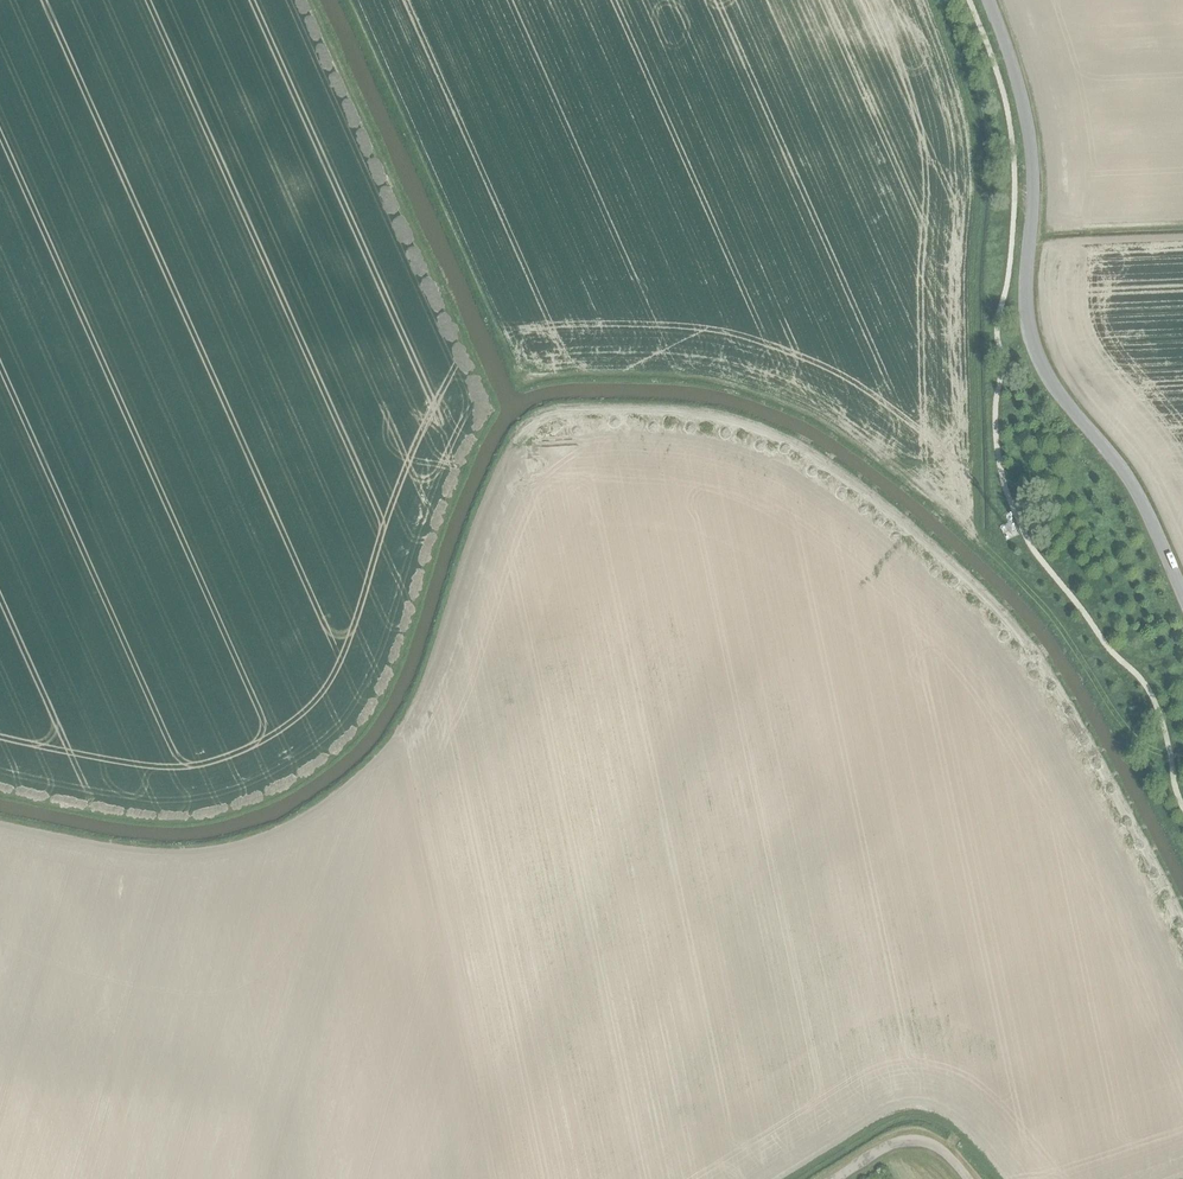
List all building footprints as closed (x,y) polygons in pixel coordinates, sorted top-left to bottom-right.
[(1009,532),(1008,532),(1005,533),(1009,539),(1021,533),(1018,527),(1009,532)]
